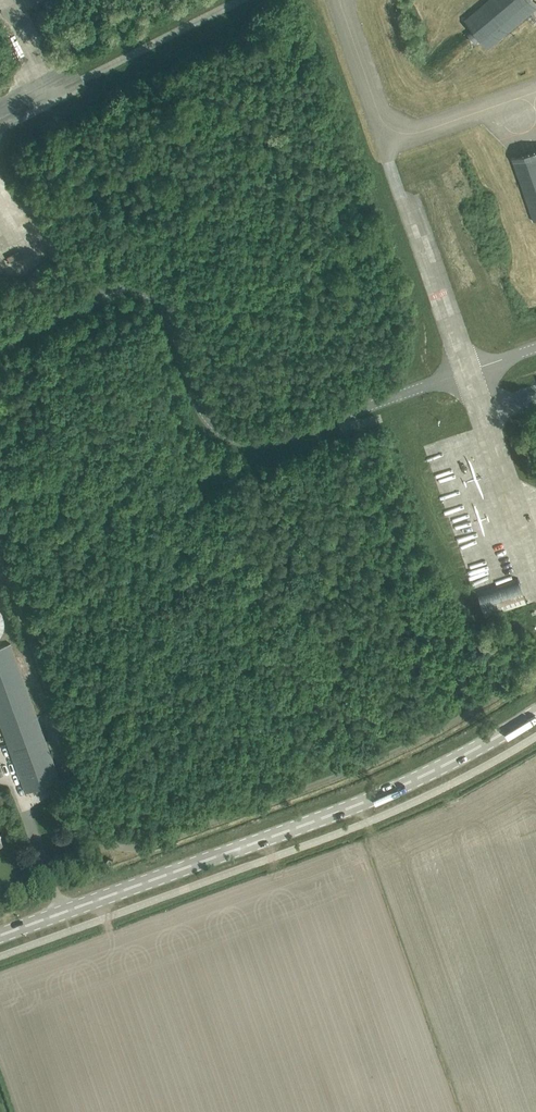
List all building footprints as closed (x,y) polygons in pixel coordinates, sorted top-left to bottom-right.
[(464,19),(471,27),(465,32),(476,45),(481,40),(488,48),(535,8),(535,0),(486,0),(464,19)] [(511,157),(533,221),(535,220),(535,149),(511,157)] [(527,603),(518,577),(477,591),(486,617),(527,603)] [(0,647),(0,725),(24,792),(37,787),(51,782),(61,779),(11,642),(0,647)]
